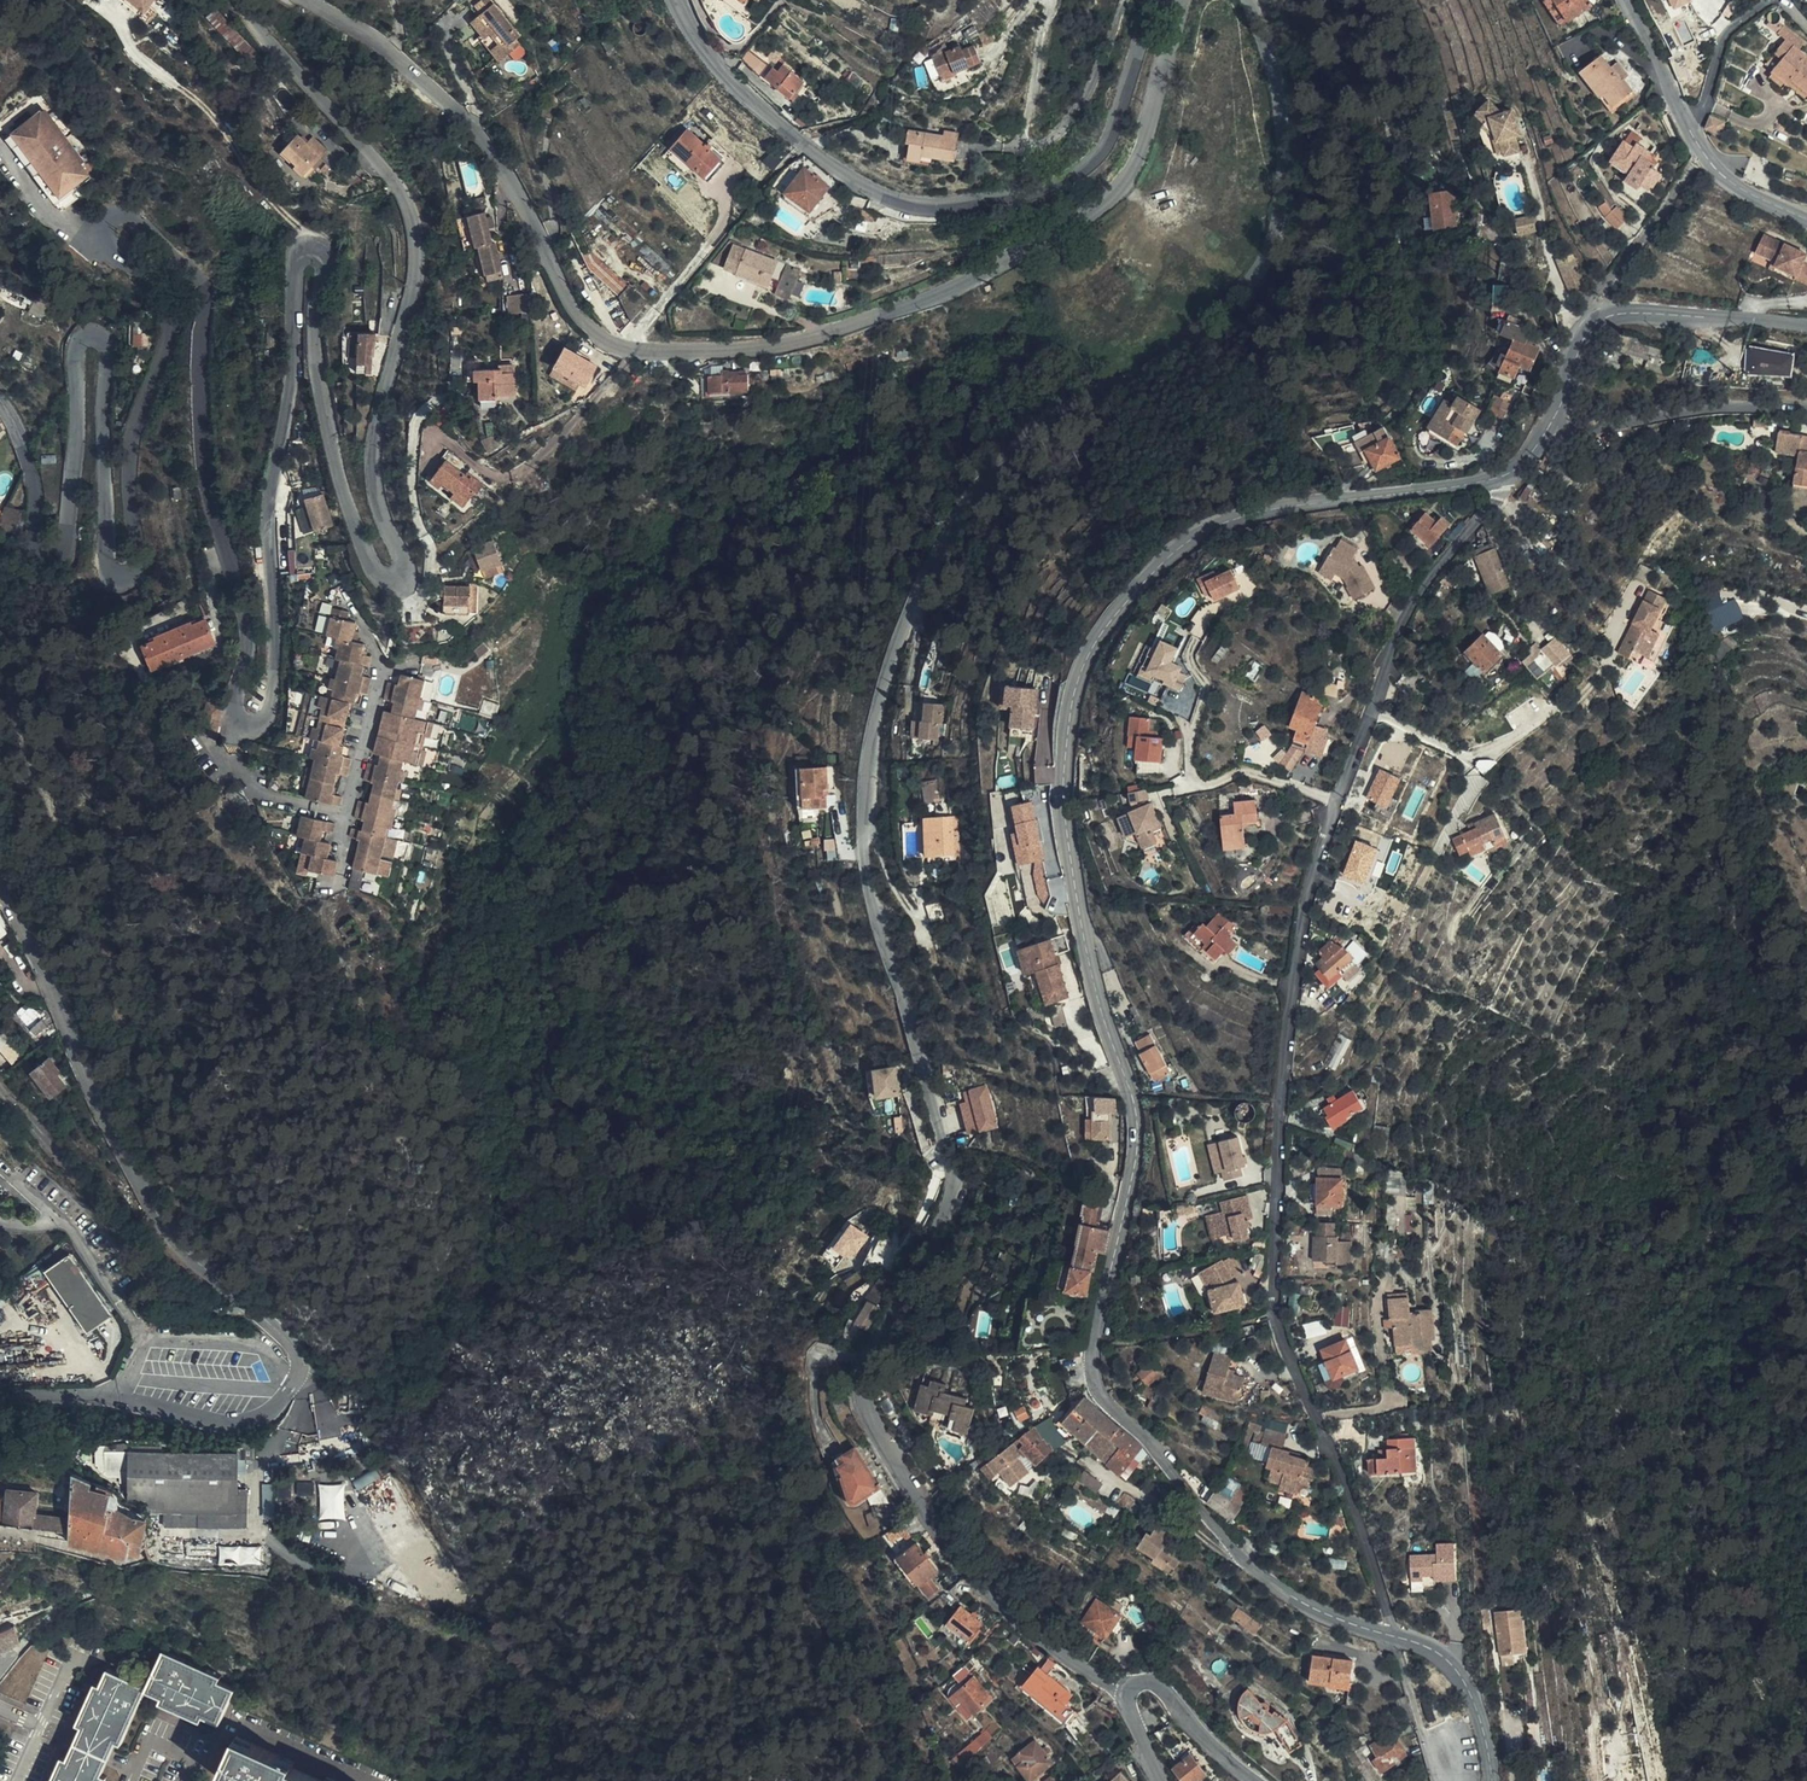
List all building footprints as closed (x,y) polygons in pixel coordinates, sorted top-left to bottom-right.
[(134,0),(126,0),(139,13),(143,9),(134,0)] [(143,9),(152,0),(134,0),(143,9)] [(156,0),(152,0),(143,9),(139,13),(145,20),(160,5),(156,0)] [(491,0),(481,0),(475,5),(481,13),(470,21),(484,37),(481,40),(499,61),(520,45),(516,39),(520,36),(491,0)] [(706,10),(714,24),(729,5),(724,0),(702,0),(706,10)] [(743,2),(740,0),(724,0),(729,5),(737,10),(743,2)] [(1545,0),(1542,0),(1551,13),(1558,7),(1554,2),(1548,5),(1545,0)] [(1592,6),(1588,0),(1545,0),(1548,5),(1554,2),(1558,7),(1551,13),(1560,27),(1592,6)] [(753,10),(743,2),(737,10),(747,18),(753,10)] [(1779,23),(1779,19),(1777,15),(1774,14),(1770,14),(1767,16),(1765,19),(1765,23),(1767,26),(1770,28),(1774,28),(1777,26),(1779,23)] [(1796,54),(1802,48),(1782,30),(1775,38),(1783,45),(1760,70),(1769,78),(1766,82),(1777,92),(1782,88),(1802,105),(1806,100),(1806,64),(1796,54)] [(930,49),(927,47),(924,44),(918,51),(923,56),(930,49)] [(933,58),(940,75),(953,69),(956,72),(980,61),(974,46),(963,50),(961,47),(933,58)] [(779,61),(780,60),(782,56),(774,47),(770,53),(779,61)] [(751,49),(743,57),(759,73),(767,65),(751,49)] [(1600,55),(1580,72),(1601,98),(1603,96),(1613,107),(1633,91),(1624,80),(1623,78),(1620,80),(1611,68),(1600,55)] [(926,60),(933,77),(939,75),(933,58),(926,60)] [(784,63),(780,60),(779,61),(765,77),(788,97),(792,92),(793,93),(803,81),(783,64),(784,63)] [(1618,63),(1611,68),(1620,80),(1623,78),(1624,80),(1629,76),(1618,63)] [(65,81),(52,69),(46,76),(60,88),(65,81)] [(953,69),(940,75),(942,81),(956,75),(956,72),(953,69)] [(565,104),(581,92),(575,84),(559,97),(565,104)] [(262,98),(255,87),(249,91),(257,102),(262,98)] [(1489,101),(1474,114),(1483,124),(1480,129),(1490,156),(1490,158),(1513,153),(1517,149),(1514,137),(1520,134),(1513,109),(1501,113),(1489,101)] [(44,110),(41,112),(81,164),(84,162),(44,110)] [(81,164),(41,112),(6,138),(61,210),(96,184),(81,164)] [(1483,124),(1474,114),(1473,113),(1467,119),(1472,124),(1465,130),(1476,159),(1490,156),(1480,129),(1483,124)] [(1705,117),(1702,130),(1718,133),(1722,121),(1705,117)] [(724,162),(687,129),(671,148),(707,181),(724,162)] [(908,131),(907,143),(910,143),(908,158),(920,161),(922,155),(933,157),(941,159),(942,154),(954,157),(958,134),(944,132),(943,136),(908,131)] [(1637,147),(1638,145),(1642,139),(1631,131),(1626,140),(1637,147)] [(320,157),(306,143),(297,135),(285,147),(279,153),(302,175),(312,166),(320,157)] [(285,147),(297,135),(289,137),(288,135),(281,142),(285,147)] [(1553,143),(1552,135),(1544,137),(1546,144),(1553,143)] [(313,137),(306,143),(320,157),(326,150),(313,137)] [(1647,159),(1651,154),(1652,153),(1638,145),(1637,147),(1626,140),(1614,158),(1632,170),(1628,175),(1625,180),(1638,188),(1641,185),(1643,182),(1652,187),(1661,173),(1654,168),(1656,165),(1647,159)] [(910,143),(907,143),(904,162),(931,167),(933,157),(922,155),(920,161),(908,158),(910,143)] [(773,170),(782,161),(771,152),(763,162),(773,170)] [(1654,155),(1651,154),(1647,159),(1656,165),(1658,163),(1657,163),(1656,161),(1654,160),(1654,158),(1654,155)] [(1632,170),(1614,158),(1611,163),(1628,175),(1632,170)] [(332,170),(326,164),(321,169),(327,175),(332,170)] [(315,169),(312,166),(302,175),(306,179),(315,169)] [(811,211),(829,186),(805,168),(787,194),(811,211)] [(778,184),(783,190),(799,176),(794,171),(778,184)] [(1649,190),(1652,187),(1643,182),(1641,185),(1649,190)] [(771,187),(768,191),(774,196),(776,194),(777,191),(771,187)] [(1457,227),(1453,190),(1431,193),(1435,229),(1457,227)] [(698,220),(711,206),(698,193),(685,207),(698,220)] [(1603,215),(1610,208),(1606,202),(1598,207),(1603,215)] [(1617,206),(1612,211),(1606,217),(1617,230),(1629,218),(1617,206)] [(1612,211),(1610,208),(1603,215),(1606,217),(1612,211)] [(873,221),(875,213),(862,209),(859,217),(873,221)] [(485,217),(485,212),(468,216),(476,247),(476,248),(479,247),(488,282),(503,278),(495,243),(492,243),(488,228),(485,217)] [(1518,233),(1538,231),(1536,215),(1516,217),(1518,233)] [(491,216),(485,217),(488,228),(494,227),(491,216)] [(1763,236),(1754,255),(1775,265),(1773,268),(1794,279),(1793,281),(1806,287),(1806,268),(1801,265),(1805,257),(1763,236)] [(566,254),(575,248),(571,244),(563,250),(566,254)] [(745,252),(736,249),(728,269),(729,269),(732,270),(738,272),(738,274),(769,286),(778,263),(746,250),(745,252)] [(1576,272),(1568,257),(1558,262),(1567,277),(1576,272)] [(777,289),(792,294),(800,275),(801,271),(786,266),(777,289)] [(1506,318),(1509,286),(1493,285),(1491,318),(1506,318)] [(647,304),(630,287),(619,297),(630,320),(647,304)] [(775,294),(790,300),(792,294),(777,289),(775,294)] [(508,295),(509,314),(522,313),(528,313),(529,313),(527,294),(508,295)] [(602,308),(596,295),(589,299),(596,311),(602,308)] [(47,307),(37,302),(31,311),(41,317),(47,307)] [(1507,321),(1501,334),(1511,337),(1514,339),(1525,344),(1527,339),(1529,334),(1524,331),(1526,325),(1522,323),(1520,326),(1507,321)] [(374,356),(376,333),(359,333),(357,373),(371,373),(372,357),(374,356)] [(1511,337),(1497,354),(1500,357),(1502,353),(1507,355),(1514,339),(1511,337)] [(1521,366),(1531,370),(1539,349),(1531,345),(1533,342),(1527,339),(1525,344),(1514,339),(1507,355),(1502,353),(1500,357),(1497,354),(1488,365),(1515,378),(1521,366)] [(1622,359),(1630,361),(1633,349),(1648,353),(1649,350),(1626,344),(1622,359)] [(1746,373),(1794,375),(1795,349),(1747,347),(1746,373)] [(596,366),(565,348),(554,367),(585,385),(596,366)] [(1633,349),(1630,361),(1656,369),(1653,378),(1672,383),(1675,375),(1666,372),(1669,364),(1670,360),(1648,353),(1633,349)] [(1666,372),(1675,375),(1677,366),(1669,364),(1666,372)] [(515,396),(515,372),(503,372),(502,369),(499,369),(475,370),(475,382),(479,381),(480,407),(496,406),(496,397),(515,396)] [(749,391),(749,380),(748,374),(738,374),(738,371),(730,371),(730,375),(722,375),(710,376),(711,392),(749,391)] [(1464,387),(1456,396),(1448,407),(1445,404),(1433,419),(1453,436),(1466,420),(1469,422),(1484,403),(1464,387)] [(1448,407),(1456,396),(1449,390),(1425,419),(1450,439),(1453,436),(1433,419),(1445,404),(1448,407)] [(1494,414),(1501,417),(1504,418),(1511,402),(1494,395),(1488,411),(1494,414)] [(1496,429),(1501,417),(1494,414),(1488,426),(1496,429)] [(1372,430),(1382,428),(1381,421),(1371,423),(1372,430)] [(1359,424),(1360,432),(1372,430),(1371,423),(1359,424)] [(1794,492),(1806,494),(1806,440),(1789,440),(1789,435),(1777,433),(1776,457),(1796,459),(1794,492)] [(1400,459),(1390,437),(1366,449),(1377,471),(1400,459)] [(445,460),(461,472),(467,465),(452,453),(445,460)] [(479,481),(471,475),(468,478),(465,475),(461,472),(445,460),(434,477),(442,482),(455,492),(466,501),(474,491),(473,491),(479,481)] [(1405,476),(1409,474),(1407,470),(1394,475),(1397,482),(1405,478),(1405,476)] [(442,482),(434,477),(430,480),(439,487),(442,482)] [(483,484),(479,481),(473,491),(474,491),(476,493),(483,484)] [(326,513),(311,482),(295,489),(310,520),(326,513)] [(183,499),(182,487),(174,488),(175,500),(183,499)] [(463,506),(466,501),(455,492),(451,497),(463,506)] [(25,512),(4,506),(0,514),(0,535),(18,541),(25,512)] [(1431,546),(1450,525),(1442,517),(1436,523),(1426,514),(1412,529),(1431,546)] [(473,534),(484,551),(504,537),(492,520),(473,534)] [(504,537),(484,551),(489,558),(509,545),(504,537)] [(1332,537),(1327,547),(1346,556),(1351,546),(1332,537)] [(1512,582),(1495,542),(1479,549),(1478,552),(1493,589),(1512,582)] [(1346,556),(1327,547),(1324,545),(1315,564),(1328,571),(1337,575),(1344,582),(1341,584),(1352,596),(1371,579),(1355,561),(1351,565),(1347,561),(1349,558),(1346,556)] [(1328,571),(1315,564),(1311,571),(1325,578),(1328,571)] [(481,589),(473,565),(449,572),(456,597),(481,589)] [(1241,588),(1232,569),(1218,575),(1215,569),(1199,577),(1207,594),(1212,591),(1216,600),(1241,588)] [(1704,599),(1716,630),(1746,619),(1737,596),(1723,602),(1720,593),(1704,599)] [(1655,602),(1629,641),(1637,647),(1630,658),(1642,666),(1656,644),(1649,640),(1668,611),(1655,602)] [(348,611),(332,608),(325,635),(335,637),(340,638),(351,641),(355,623),(346,620),(348,611)] [(1671,613),(1668,611),(1649,640),(1656,644),(1663,634),(1659,631),(1671,613)] [(320,613),(316,630),(325,631),(329,615),(320,613)] [(215,644),(206,620),(191,625),(190,622),(155,636),(155,639),(141,645),(151,669),(215,644)] [(1504,650),(1482,624),(1464,645),(1489,669),(1504,650)] [(1153,636),(1140,676),(1183,689),(1189,670),(1173,665),(1180,645),(1153,636)] [(1577,654),(1557,636),(1541,651),(1531,661),(1548,678),(1559,667),(1568,677),(1575,670),(1566,660),(1570,655),(1574,659),(1577,654)] [(951,651),(956,640),(949,637),(945,648),(951,651)] [(360,643),(351,641),(340,638),(338,649),(335,658),(340,659),(364,665),(369,667),(371,658),(366,656),(361,654),(364,645),(360,643)] [(1731,639),(1717,650),(1725,661),(1738,650),(1731,639)] [(1637,647),(1629,641),(1616,659),(1625,665),(1630,658),(1637,647)] [(1218,663),(1229,649),(1223,645),(1212,659),(1218,663)] [(1342,663),(1339,652),(1328,655),(1331,666),(1332,667),(1332,668),(1342,666),(1341,664),(1342,663)] [(335,678),(369,687),(371,678),(367,676),(361,675),(364,665),(340,659),(337,670),(335,678)] [(425,680),(402,675),(399,685),(388,683),(386,691),(420,700),(425,680)] [(350,703),(354,704),(357,694),(363,695),(367,696),(369,687),(335,678),(332,690),(330,698),(350,703)] [(1035,689),(1004,685),(1002,707),(1011,708),(1009,726),(1031,728),(1035,689)] [(418,709),(420,700),(386,691),(384,700),(388,701),(395,703),(392,713),(416,719),(418,709)] [(308,711),(312,693),(308,692),(303,710),(308,711)] [(1297,730),(1292,746),(1303,751),(1306,752),(1323,707),(1316,705),(1319,698),(1303,692),(1290,727),(1297,730)] [(320,740),(339,745),(344,727),(326,722),(327,716),(345,721),(350,703),(330,698),(312,693),(308,711),(302,736),(320,740)] [(921,720),(916,720),(917,737),(935,736),(934,719),(938,719),(937,700),(920,701),(921,720)] [(224,705),(208,702),(206,712),(222,714),(224,705)] [(303,710),(297,735),(302,736),(308,711),(303,710)] [(422,720),(416,719),(392,713),(385,711),(381,729),(399,734),(398,741),(379,736),(374,754),(382,756),(404,762),(412,763),(414,751),(419,732),(422,720)] [(221,720),(222,714),(206,712),(204,717),(212,719),(221,720)] [(326,722),(344,727),(345,721),(327,716),(326,722)] [(1130,716),(1128,737),(1137,738),(1136,748),(1135,760),(1160,762),(1162,739),(1156,739),(1156,732),(1148,731),(1149,718),(1130,716)] [(212,719),(204,717),(201,734),(210,735),(212,719)] [(218,737),(221,720),(212,719),(210,735),(218,737)] [(424,734),(427,722),(422,720),(419,732),(424,734)] [(917,737),(916,720),(908,721),(908,737),(917,737)] [(1031,728),(1009,726),(1008,736),(1029,738),(1031,728)] [(399,734),(381,729),(379,736),(398,741),(399,734)] [(1137,738),(1128,737),(1127,747),(1136,748),(1137,738)] [(317,749),(315,759),(349,767),(351,759),(346,757),(341,756),(343,746),(339,745),(320,740),(317,749)] [(1292,746),(1286,744),(1283,750),(1287,754),(1300,758),(1303,751),(1292,746)] [(312,747),(309,757),(315,759),(317,749),(312,747)] [(1287,754),(1283,750),(1274,759),(1278,763),(1287,754)] [(379,765),(372,764),(369,763),(366,772),(400,781),(402,770),(404,762),(382,756),(379,765)] [(312,768),(310,777),(334,784),(337,774),(342,776),(347,776),(349,767),(315,759),(312,768)] [(827,807),(827,796),(825,796),(824,789),(829,788),(827,767),(796,768),(800,809),(827,807)] [(1381,768),(1367,796),(1379,802),(1375,810),(1391,818),(1400,800),(1393,796),(1402,778),(1381,768)] [(400,781),(366,772),(364,780),(367,782),(374,783),(372,793),(395,799),(400,781)] [(307,788),(305,798),(340,806),(342,797),(337,795),(332,794),(334,784),(310,777),(307,788)] [(1130,791),(1132,801),(1139,800),(1151,798),(1148,787),(1130,791)] [(395,799),(372,793),(369,803),(362,801),(359,801),(357,810),(391,818),(393,807),(395,799)] [(1223,849),(1245,847),(1243,823),(1257,821),(1255,800),(1234,802),(1233,793),(1228,793),(1228,795),(1219,795),(1223,849)] [(1139,800),(1132,801),(1135,809),(1141,806),(1139,800)] [(1141,806),(1135,809),(1121,815),(1127,836),(1138,831),(1145,846),(1159,840),(1153,828),(1149,819),(1157,815),(1150,802),(1141,806)] [(1014,807),(1021,834),(1015,835),(1022,864),(1045,859),(1032,803),(1014,807)] [(1021,834),(1014,807),(1011,808),(1017,831),(1011,833),(1019,865),(1022,864),(1015,835),(1021,834)] [(391,818),(357,810),(355,818),(358,819),(365,821),(363,831),(386,837),(388,828),(391,818)] [(1477,826),(1457,837),(1455,842),(1462,852),(1470,848),(1473,854),(1490,845),(1487,839),(1493,836),(1496,839),(1507,833),(1495,811),(1475,822),(1477,826)] [(299,836),(304,837),(320,841),(322,830),(328,832),(333,833),(335,824),(301,815),(299,824),(299,825),(296,835),(299,836)] [(1161,824),(1157,815),(1149,819),(1153,828),(1161,824)] [(954,855),(952,816),(925,817),(927,856),(954,855)] [(1195,829),(1189,816),(1181,819),(1187,833),(1195,829)] [(294,824),(291,834),(296,835),(299,825),(299,824),(294,824)] [(363,831),(355,829),(352,828),(350,838),(356,840),(360,840),(358,850),(381,856),(386,837),(363,831)] [(1510,839),(1507,833),(1496,839),(1493,836),(1487,839),(1490,845),(1473,854),(1473,855),(1469,862),(1493,850),(1492,848),(1510,839)] [(302,847),(300,851),(307,853),(312,854),(326,858),(330,843),(325,842),(320,841),(304,837),(302,847)] [(390,838),(386,837),(381,856),(385,857),(390,838)] [(821,843),(820,837),(812,838),(813,845),(821,843)] [(831,849),(837,848),(836,840),(827,841),(828,850),(831,849)] [(1159,840),(1145,846),(1147,854),(1162,848),(1159,840)] [(358,850),(353,868),(365,871),(377,874),(381,856),(358,850)] [(319,872),(333,875),(337,860),(326,858),(312,854),(309,864),(308,869),(319,872)] [(353,868),(349,888),(360,891),(365,871),(353,868)] [(1215,918),(1224,926),(1228,922),(1218,913),(1215,918)] [(1231,932),(1224,926),(1215,918),(1206,926),(1203,923),(1198,928),(1195,932),(1206,943),(1204,946),(1217,959),(1226,950),(1229,953),(1237,944),(1229,936),(1231,932)] [(1200,949),(1204,946),(1206,943),(1195,932),(1198,928),(1194,924),(1185,935),(1200,949)] [(1069,935),(1055,939),(1059,957),(1074,953),(1069,935)] [(1055,939),(1047,941),(1055,965),(1067,998),(1069,997),(1059,957),(1055,939)] [(1338,944),(1329,940),(1317,952),(1320,956),(1324,960),(1316,967),(1327,979),(1337,969),(1350,957),(1355,963),(1365,953),(1350,940),(1345,948),(1338,944)] [(1055,965),(1047,941),(1024,946),(1025,955),(1037,963),(1039,973),(1041,972),(1048,1002),(1067,998),(1055,965)] [(1037,963),(1025,955),(1030,975),(1039,973),(1037,963)] [(1312,964),(1316,967),(1324,960),(1320,956),(1312,964)] [(1342,973),(1337,969),(1327,979),(1316,967),(1312,971),(1327,987),(1342,973)] [(48,1040),(52,1036),(45,1027),(46,1026),(40,1020),(45,1016),(41,1012),(40,1011),(39,1010),(37,1010),(33,1012),(30,1009),(25,1012),(21,1008),(17,1012),(36,1034),(40,1031),(48,1040)] [(1339,1068),(1350,1037),(1339,1033),(1328,1064),(1339,1068)] [(1171,1073),(1151,1034),(1136,1041),(1141,1053),(1140,1054),(1153,1080),(1157,1080),(1171,1073)] [(65,1086),(58,1075),(60,1072),(48,1057),(31,1072),(50,1097),(65,1086)] [(902,1094),(899,1064),(875,1066),(877,1096),(902,1094)] [(872,1068),(867,1069),(872,1095),(877,1095),(872,1068)] [(1175,1091),(1174,1081),(1166,1082),(1167,1091),(1175,1091)] [(984,1088),(965,1094),(967,1103),(963,1104),(971,1132),(975,1131),(994,1126),(984,1088)] [(1344,1114),(1361,1104),(1351,1088),(1319,1108),(1331,1128),(1347,1120),(1344,1114)] [(1095,1097),(1086,1096),(1088,1118),(1096,1118),(1096,1112),(1095,1097)] [(1095,1097),(1096,1112),(1117,1113),(1117,1098),(1095,1096),(1095,1097)] [(1364,1109),(1361,1104),(1344,1114),(1347,1120),(1364,1109)] [(1238,1133),(1222,1137),(1229,1165),(1223,1166),(1226,1177),(1242,1174),(1240,1164),(1245,1162),(1238,1133)] [(1330,1145),(1343,1150),(1348,1151),(1351,1143),(1333,1136),(1330,1145)] [(1229,1165),(1222,1137),(1216,1139),(1223,1166),(1229,1165)] [(1365,1168),(1367,1159),(1365,1159),(1348,1151),(1343,1150),(1341,1159),(1351,1161),(1350,1164),(1365,1168)] [(1398,1193),(1399,1170),(1383,1170),(1384,1193),(1398,1193)] [(1315,1199),(1315,1204),(1330,1203),(1339,1203),(1339,1178),(1315,1178),(1316,1181),(1309,1181),(1309,1198),(1315,1199)] [(1432,1205),(1432,1182),(1429,1181),(1422,1182),(1425,1206),(1432,1205)] [(1235,1205),(1249,1201),(1247,1195),(1222,1202),(1224,1209),(1235,1205)] [(1106,1252),(1111,1231),(1096,1227),(1097,1221),(1100,1222),(1104,1204),(1086,1200),(1085,1203),(1084,1203),(1081,1215),(1083,1215),(1082,1218),(1084,1219),(1082,1224),(1081,1224),(1071,1267),(1064,1265),(1059,1287),(1066,1288),(1066,1289),(1070,1290),(1078,1293),(1084,1294),(1089,1295),(1090,1292),(1088,1290),(1097,1251),(1106,1252)] [(1251,1210),(1249,1201),(1235,1205),(1224,1209),(1226,1214),(1215,1217),(1221,1239),(1237,1234),(1240,1244),(1251,1241),(1248,1231),(1252,1229),(1249,1220),(1247,1212),(1251,1210)] [(1330,1203),(1315,1204),(1314,1213),(1330,1213),(1330,1203)] [(1221,1239),(1215,1217),(1207,1219),(1216,1250),(1240,1244),(1237,1234),(1221,1239)] [(850,1258),(870,1233),(852,1219),(824,1254),(834,1262),(842,1252),(850,1258)] [(1347,1262),(1347,1233),(1338,1233),(1338,1242),(1335,1242),(1335,1235),(1333,1235),(1332,1221),(1316,1221),(1315,1234),(1312,1235),(1312,1260),(1333,1259),(1333,1263),(1347,1262)] [(1396,1257),(1397,1244),(1394,1244),(1393,1233),(1384,1234),(1384,1257),(1396,1257)] [(70,1253),(75,1249),(67,1238),(28,1271),(42,1291),(53,1284),(87,1332),(112,1315),(70,1253)] [(1405,1245),(1397,1244),(1396,1257),(1404,1257),(1405,1245)] [(1027,1297),(1019,1351),(1055,1348),(1066,1289),(1066,1288),(1059,1287),(1064,1265),(1051,1262),(1043,1300),(1027,1297)] [(1227,1267),(1231,1279),(1233,1283),(1233,1285),(1243,1281),(1236,1263),(1227,1267)] [(1226,1280),(1231,1279),(1227,1267),(1226,1265),(1203,1274),(1210,1292),(1216,1310),(1239,1303),(1235,1290),(1230,1292),(1228,1286),(1226,1280)] [(877,1297),(887,1281),(881,1277),(870,1293),(877,1297)] [(1233,1283),(1231,1279),(1226,1280),(1228,1286),(1230,1292),(1235,1290),(1233,1285),(1233,1283)] [(1292,1292),(1289,1309),(1297,1310),(1300,1293),(1292,1292)] [(1429,1341),(1432,1340),(1428,1309),(1409,1311),(1406,1296),(1395,1297),(1394,1312),(1396,1344),(1415,1342),(1429,1341)] [(1392,1345),(1396,1345),(1396,1344),(1394,1312),(1395,1297),(1384,1299),(1386,1319),(1390,1319),(1392,1345)] [(129,1304),(137,1318),(154,1317),(141,1298),(129,1304)] [(868,1330),(881,1308),(869,1300),(856,1323),(868,1330)] [(1337,1305),(1336,1323),(1349,1325),(1351,1307),(1337,1305)] [(1304,1324),(1309,1337),(1328,1331),(1324,1318),(1304,1324)] [(1344,1338),(1319,1349),(1331,1376),(1356,1366),(1344,1338)] [(1429,1341),(1415,1342),(1417,1353),(1431,1351),(1429,1341)] [(1331,1376),(1319,1349),(1314,1351),(1323,1372),(1320,1375),(1320,1380),(1322,1385),(1326,1388),(1330,1389),(1335,1386),(1339,1382),(1341,1378),(1358,1371),(1356,1366),(1331,1376)] [(1229,1369),(1232,1357),(1214,1352),(1204,1387),(1239,1397),(1245,1378),(1234,1374),(1228,1373),(1229,1369)] [(1080,1356),(1067,1357),(1068,1367),(1082,1365),(1080,1356)] [(1137,1386),(1143,1390),(1148,1384),(1163,1373),(1151,1361),(1132,1378),(1134,1380),(1139,1377),(1142,1381),(1137,1386)] [(974,1408),(966,1405),(968,1398),(945,1391),(946,1384),(931,1380),(930,1385),(922,1383),(914,1409),(932,1414),(934,1410),(950,1414),(947,1427),(968,1433),(974,1408)] [(1148,1384),(1143,1390),(1153,1398),(1158,1392),(1148,1384)] [(1239,1397),(1204,1387),(1202,1393),(1237,1403),(1239,1397)] [(1098,1408),(1088,1400),(1085,1397),(1063,1422),(1075,1432),(1098,1408)] [(303,1417),(307,1409),(302,1407),(298,1415),(303,1417)] [(1121,1428),(1098,1408),(1075,1432),(1097,1453),(1113,1437),(1121,1428)] [(1216,1428),(1222,1417),(1209,1410),(1203,1421),(1216,1428)] [(1056,1447),(1035,1425),(1019,1439),(1024,1445),(1020,1448),(1036,1465),(1056,1447)] [(1135,1438),(1121,1428),(1113,1437),(1123,1446),(1134,1456),(1142,1446),(1135,1438)] [(1311,1487),(1315,1469),(1306,1466),(1309,1460),(1289,1454),(1289,1452),(1281,1449),(1285,1435),(1265,1429),(1264,1433),(1261,1444),(1271,1448),(1265,1465),(1271,1468),(1268,1481),(1279,1484),(1279,1486),(1297,1492),(1300,1483),(1311,1487)] [(1255,1431),(1251,1443),(1260,1445),(1261,1444),(1264,1433),(1255,1431)] [(1113,1437),(1097,1453),(1108,1462),(1123,1446),(1113,1437)] [(1019,1439),(1014,1443),(1019,1449),(1020,1448),(1024,1445),(1019,1439)] [(105,1452),(127,1452),(127,1442),(100,1446),(99,1450),(99,1464),(99,1470),(104,1470),(105,1452)] [(237,1458),(254,1458),(254,1442),(237,1442),(236,1452),(127,1452),(105,1452),(104,1470),(127,1471),(127,1498),(144,1498),(164,1498),(164,1511),(236,1512),(237,1489),(237,1458)] [(1014,1443),(982,1467),(991,1478),(1000,1471),(1011,1485),(1022,1477),(1017,1470),(1012,1465),(1011,1462),(1022,1453),(1019,1449),(1014,1443)] [(1123,1446),(1108,1462),(1125,1478),(1129,1474),(1139,1462),(1133,1457),(1134,1456),(1123,1446)] [(872,1501),(884,1501),(890,1502),(856,1447),(838,1458),(841,1464),(848,1472),(845,1475),(850,1494),(851,1497),(854,1499),(857,1500),(869,1493),(872,1501)] [(1401,1473),(1400,1447),(1387,1448),(1387,1457),(1375,1457),(1367,1458),(1368,1474),(1401,1473)] [(1419,1447),(1400,1447),(1401,1473),(1420,1472),(1419,1447)] [(326,1460),(323,1448),(302,1451),(304,1463),(326,1460)] [(1387,1457),(1387,1448),(1375,1448),(1375,1457),(1387,1457)] [(1017,1461),(1012,1465),(1017,1470),(1021,1466),(1017,1461)] [(0,1484),(0,1509),(70,1520),(71,1530),(127,1543),(129,1536),(140,1538),(146,1507),(128,1503),(121,1499),(107,1495),(110,1480),(97,1473),(95,1478),(89,1476),(91,1471),(73,1463),(71,1507),(36,1504),(38,1481),(8,1478),(7,1486),(0,1484)] [(1103,1483),(1085,1470),(1079,1479),(1097,1492),(1103,1483)] [(1097,1492),(1079,1479),(1071,1489),(1103,1512),(1108,1505),(1095,1496),(1097,1492)] [(347,1516),(345,1482),(321,1483),(322,1517),(347,1516)] [(273,1483),(265,1483),(265,1513),(274,1513),(273,1483)] [(1296,1495),(1297,1492),(1279,1486),(1278,1490),(1296,1495)] [(246,1489),(237,1489),(236,1512),(164,1511),(164,1525),(245,1526),(246,1489)] [(1239,1508),(1217,1491),(1208,1503),(1231,1519),(1239,1508)] [(946,1492),(930,1505),(939,1517),(955,1505),(946,1492)] [(1140,1506),(1135,1503),(1133,1499),(1125,1492),(1118,1503),(1134,1514),(1140,1506)] [(148,1510),(154,1511),(164,1511),(164,1498),(144,1498),(148,1510)] [(880,1525),(875,1510),(868,1514),(873,1528),(880,1525)] [(917,1514),(904,1523),(912,1534),(924,1526),(917,1514)] [(1344,1523),(1342,1518),(1335,1517),(1333,1525),(1343,1527),(1344,1523)] [(1138,1546),(1154,1557),(1152,1561),(1171,1574),(1184,1554),(1170,1544),(1174,1538),(1157,1526),(1151,1535),(1147,1532),(1138,1546)] [(921,1583),(939,1570),(930,1558),(925,1551),(918,1543),(900,1555),(921,1583)] [(1442,1570),(1454,1570),(1452,1543),(1435,1543),(1435,1554),(1408,1555),(1410,1579),(1420,1578),(1420,1574),(1433,1573),(1443,1573),(1442,1570)] [(263,1561),(262,1544),(221,1545),(221,1562),(263,1561)] [(925,1551),(930,1558),(936,1553),(931,1546),(925,1551)] [(1433,1573),(1434,1580),(1454,1579),(1454,1570),(1442,1570),(1443,1573),(1433,1573)] [(1137,1601),(1138,1597),(1137,1596),(1134,1593),(1130,1594),(1127,1597),(1128,1601),(1130,1604),(1133,1603),(1135,1603),(1137,1601)] [(1121,1605),(1111,1598),(1105,1606),(1115,1613),(1121,1605)] [(1235,1611),(1239,1608),(1240,1606),(1230,1599),(1226,1604),(1235,1611)] [(1115,1613),(1105,1606),(1097,1601),(1084,1621),(1106,1635),(1119,1616),(1115,1613)] [(983,1623),(976,1617),(971,1613),(962,1605),(946,1625),(967,1643),(983,1623)] [(1260,1625),(1239,1608),(1235,1611),(1232,1616),(1254,1633),(1260,1625)] [(1489,1634),(1485,1608),(1478,1609),(1482,1636),(1489,1634)] [(1492,1613),(1498,1656),(1520,1653),(1526,1651),(1520,1609),(1492,1613)] [(20,1642),(13,1626),(0,1632),(0,1650),(20,1642)] [(1180,1651),(1187,1643),(1178,1636),(1172,1645),(1180,1651)] [(1224,1640),(1219,1636),(1215,1640),(1221,1644),(1224,1640)] [(959,1653),(968,1662),(972,1658),(970,1654),(963,1648),(959,1653)] [(163,1649),(161,1655),(178,1663),(180,1657),(163,1649)] [(1520,1653),(1498,1656),(1499,1663),(1521,1661),(1520,1653)] [(161,1655),(147,1686),(149,1687),(148,1689),(163,1696),(160,1702),(185,1713),(187,1708),(203,1715),(220,1722),(235,1689),(218,1682),(202,1675),(205,1669),(180,1657),(178,1663),(161,1655)] [(1330,1680),(1350,1684),(1353,1661),(1312,1655),(1309,1682),(1329,1685),(1330,1680)] [(1058,1663),(1051,1658),(1042,1668),(1050,1673),(1058,1663)] [(101,1774),(116,1742),(123,1726),(130,1729),(141,1703),(135,1701),(143,1684),(108,1668),(100,1685),(95,1682),(84,1708),(89,1710),(82,1726),(67,1758),(60,1773),(54,1771),(50,1780),(98,1780),(101,1774)] [(1050,1673),(1042,1668),(1041,1669),(1039,1668),(1022,1688),(1068,1725),(1079,1712),(1069,1704),(1075,1697),(1048,1675),(1050,1673)] [(221,1676),(205,1669),(202,1675),(218,1682),(221,1676)] [(940,1684),(940,1683),(944,1680),(938,1673),(934,1677),(940,1684)] [(1230,1690),(1243,1681),(1239,1676),(1227,1686),(1230,1690)] [(974,1677),(958,1691),(964,1698),(957,1704),(968,1718),(992,1698),(974,1677)] [(1329,1687),(1348,1690),(1350,1684),(1330,1680),(1329,1685),(1329,1687)] [(135,1701),(141,1703),(148,1689),(149,1687),(147,1686),(143,1684),(135,1701)] [(1246,1725),(1251,1729),(1253,1730),(1266,1733),(1273,1730),(1275,1729),(1290,1752),(1302,1745),(1287,1721),(1274,1711),(1273,1714),(1269,1710),(1269,1707),(1268,1705),(1266,1704),(1263,1703),(1261,1703),(1248,1689),(1246,1690),(1242,1694),(1240,1697),(1238,1707),(1239,1713),(1242,1720),(1246,1725)] [(964,1698),(958,1691),(951,1697),(957,1704),(964,1698)] [(1414,1723),(1406,1696),(1399,1698),(1408,1725),(1414,1723)] [(76,1723),(82,1726),(89,1710),(84,1708),(76,1723)] [(187,1708),(185,1713),(201,1720),(203,1715),(187,1708)] [(1307,1718),(1301,1713),(1298,1718),(1303,1721),(1307,1718)] [(1341,1726),(1333,1720),(1329,1724),(1337,1731),(1341,1726)] [(1523,1725),(1526,1740),(1534,1737),(1531,1722),(1523,1725)] [(123,1726),(116,1742),(122,1745),(130,1729),(123,1726)] [(987,1729),(971,1743),(977,1751),(994,1738),(987,1729)] [(1102,1742),(1093,1732),(1090,1734),(1099,1745),(1102,1742)] [(1397,1755),(1405,1750),(1395,1737),(1387,1742),(1384,1737),(1371,1745),(1378,1757),(1374,1760),(1383,1772),(1399,1760),(1397,1755)] [(1534,1737),(1526,1740),(1528,1752),(1536,1750),(1534,1737)] [(1042,1748),(1036,1740),(1013,1757),(1030,1779),(1039,1773),(1053,1763),(1047,1755),(1042,1748)] [(977,1751),(971,1743),(955,1756),(961,1764),(977,1751)] [(1047,1745),(1042,1748),(1047,1755),(1051,1751),(1047,1745)] [(231,1750),(228,1756),(244,1763),(247,1757),(231,1750)] [(1407,1755),(1405,1750),(1397,1755),(1399,1760),(1407,1755)] [(1191,1755),(1174,1768),(1184,1780),(1195,1780),(1205,1773),(1191,1755)] [(61,1756),(54,1771),(60,1773),(67,1758),(61,1756)] [(284,1780),(268,1774),(271,1768),(247,1757),(244,1763),(228,1756),(217,1780),(285,1780),(284,1780)] [(993,1768),(985,1757),(977,1763),(985,1774),(993,1768)] [(268,1774),(284,1780),(286,1775),(271,1768),(268,1774)] [(1109,1780),(1133,1780),(1125,1769),(1109,1780)]
